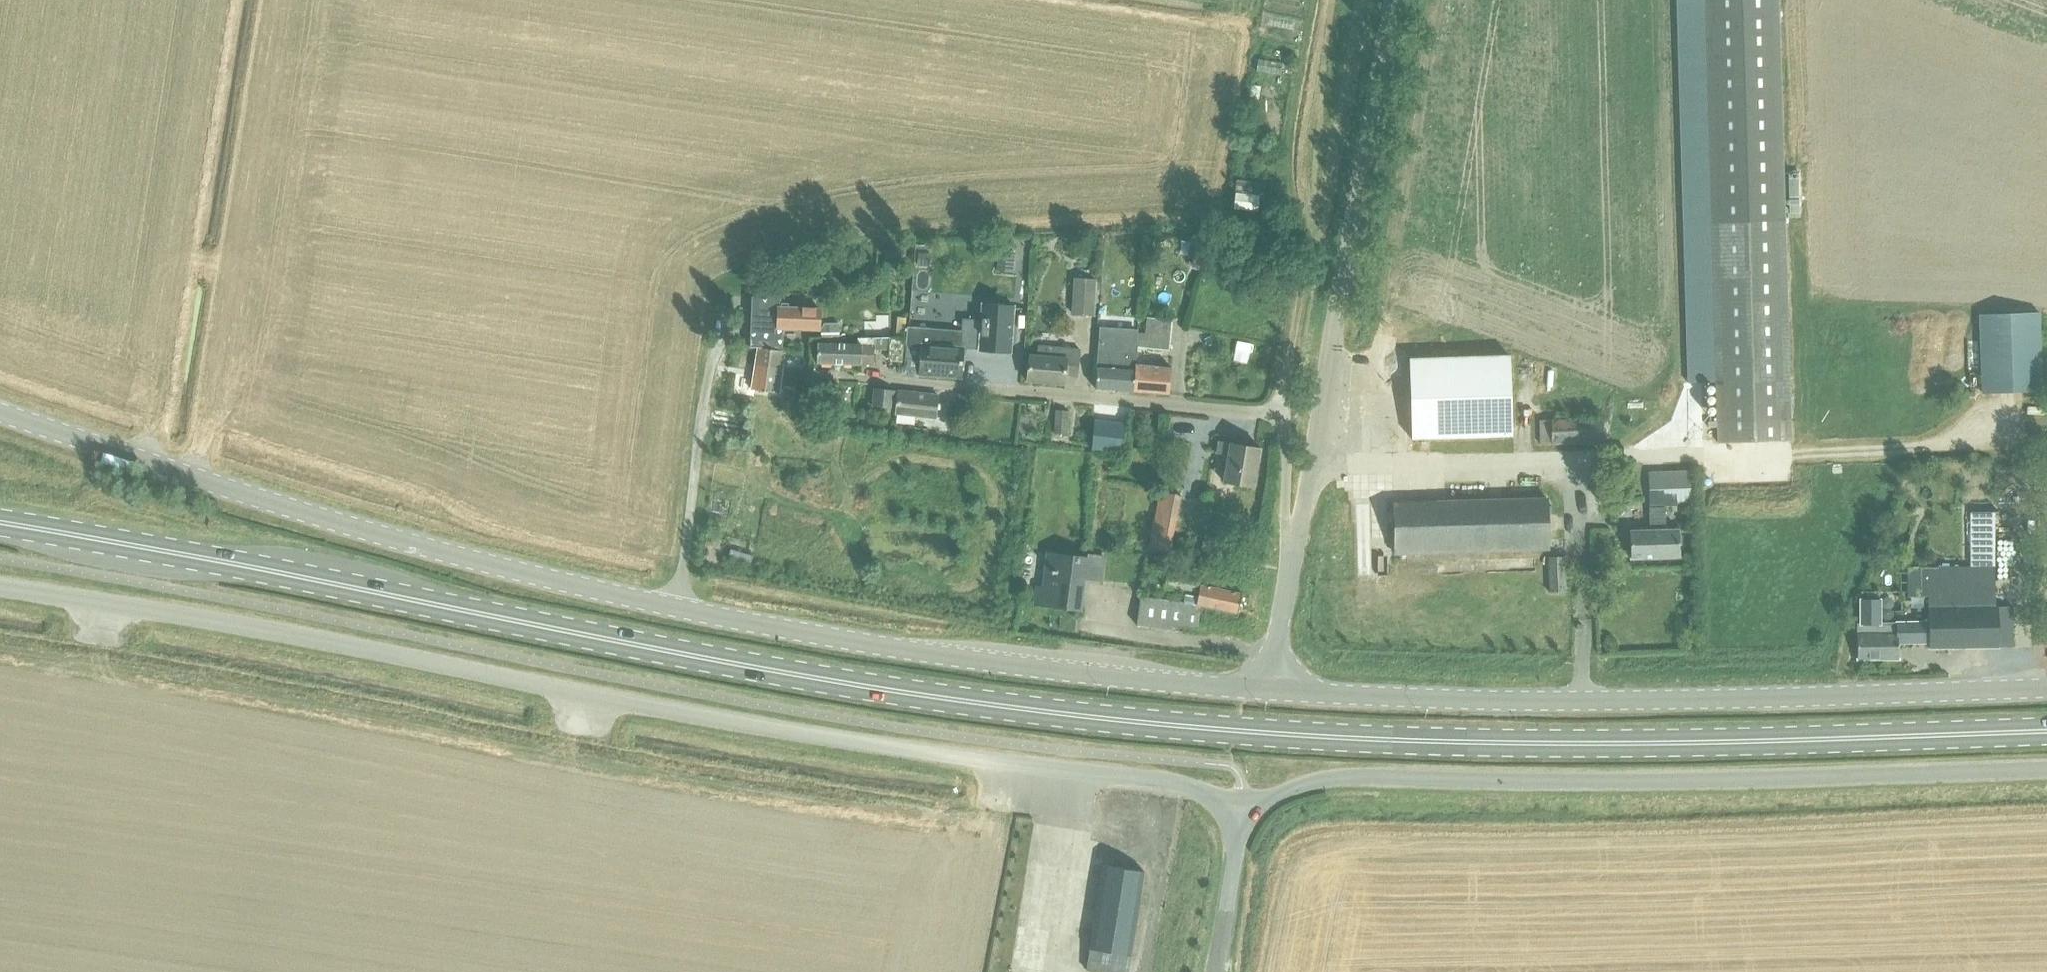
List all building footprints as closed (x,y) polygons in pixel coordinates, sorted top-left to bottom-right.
[(1681,127),(1684,251),(1688,383),(1706,382),(1717,382),(1718,405),(1719,427),(1719,443),(1742,442),(1790,441),(1788,370),(1784,225),(1784,212),(1784,207),(1783,175),(1782,153),(1780,85),(1778,0),(1677,0),(1681,127)] [(1240,147),(1238,157),(1250,159),(1252,149),(1240,147)] [(1270,170),(1271,162),(1262,160),(1261,169),(1270,170)] [(1786,207),(1784,207),(1784,212),(1789,212),(1790,213),(1799,213),(1798,173),(1794,173),(1789,173),(1789,200),(1787,200),(1787,207),(1786,207)] [(1234,207),(1258,209),(1260,183),(1237,181),(1234,207)] [(1074,278),(1073,313),(1095,314),(1097,279),(1074,278)] [(751,347),(759,347),(761,347),(782,350),(783,328),(820,330),(820,309),(781,307),(781,298),(761,297),(760,332),(752,331),(751,347)] [(906,343),(904,370),(920,371),(919,375),(961,378),(962,373),(963,358),(962,358),(963,348),(979,349),(979,350),(1011,352),(1014,306),(982,303),(981,320),(963,318),(962,331),(932,328),(908,326),(907,336),(906,343)] [(2037,307),(1978,309),(1981,385),(2040,382),(2037,307)] [(1138,347),(1148,348),(1169,350),(1172,321),(1147,318),(1146,332),(1140,332),(1138,347)] [(858,344),(840,344),(841,324),(823,323),(822,343),(818,343),(817,363),(861,364),(874,364),(874,349),(890,350),(890,361),(904,361),(904,341),(905,338),(891,337),(858,338),(858,344)] [(1096,384),(1096,388),(1134,391),(1136,365),(1138,347),(1140,332),(1100,329),(1097,368),(1096,384)] [(1077,377),(1080,350),(1038,346),(1037,355),(1030,355),(1027,381),(1064,384),(1065,376),(1077,377)] [(782,350),(761,347),(759,347),(752,389),(779,393),(785,351),(782,350)] [(1406,356),(1410,436),(1510,432),(1507,351),(1406,356)] [(1136,365),(1134,391),(1169,394),(1172,368),(1136,365)] [(872,405),(893,408),(895,390),(875,388),(872,405)] [(896,413),(936,418),(938,395),(899,391),(896,413)] [(1055,434),(1067,435),(1069,411),(1056,410),(1055,434)] [(1604,441),(1603,416),(1540,419),(1542,444),(1604,441)] [(1095,420),(1092,448),(1113,450),(1124,452),(1127,424),(1116,423),(1095,420)] [(1224,482),(1254,487),(1261,448),(1219,441),(1217,453),(1229,455),(1224,482)] [(1649,500),(1690,498),(1689,468),(1648,470),(1649,500)] [(1149,548),(1169,552),(1180,495),(1160,490),(1155,519),(1154,519),(1151,534),(1152,534),(1149,548)] [(1546,493),(1393,500),(1395,552),(1548,545),(1546,493)] [(1679,554),(1678,524),(1665,524),(1665,502),(1648,503),(1649,525),(1629,525),(1630,555),(1679,554)] [(1926,590),(1927,647),(2012,645),(2011,605),(1995,605),(1993,516),(1968,517),(1969,562),(1908,563),(1909,590),(1926,590)] [(736,546),(734,554),(756,559),(757,550),(736,546)] [(1235,567),(1243,569),(1246,554),(1238,553),(1235,567)] [(1101,579),(1104,557),(1090,555),(1090,559),(1048,554),(1044,588),(1038,587),(1035,604),(1043,605),(1043,604),(1079,608),(1083,577),(1101,579)] [(1565,557),(1549,557),(1549,587),(1565,587),(1565,557)] [(1165,586),(1195,591),(1198,575),(1168,570),(1165,586)] [(1238,614),(1242,593),(1201,584),(1198,596),(1186,594),(1184,603),(1141,597),(1137,625),(1172,630),(1173,627),(1198,630),(1201,606),(1238,614)] [(1861,623),(1857,623),(1857,659),(1899,658),(1898,643),(1914,642),(1914,621),(1896,621),(1896,622),(1881,622),(1881,598),(1860,599),(1861,623)] [(1089,948),(1085,970),(1094,971),(1128,971),(1131,955),(1145,871),(1103,864),(1089,948)]
